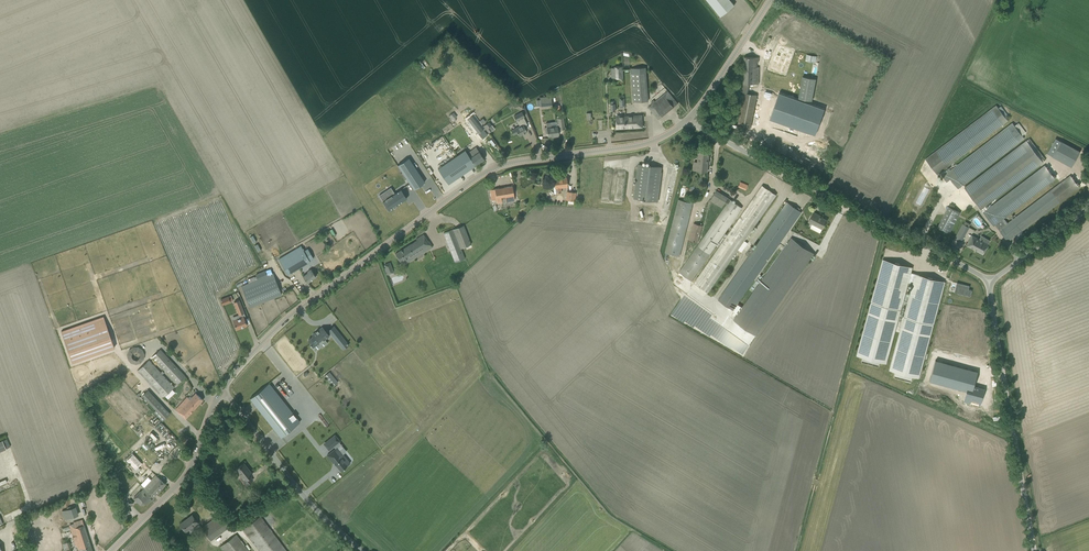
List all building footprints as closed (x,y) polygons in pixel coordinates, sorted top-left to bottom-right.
[(720,16),(734,5),(730,0),(707,0),(720,16)] [(774,60),(770,72),(780,75),(782,69),(783,69),(787,58),(786,58),(787,53),(778,50),(775,60),(774,60)] [(759,57),(744,57),(743,83),(758,84),(759,67),(756,67),(756,62),(758,62),(759,57)] [(623,78),(623,66),(614,66),(615,78),(623,78)] [(630,68),(633,102),(649,101),(646,67),(630,68)] [(798,98),(812,100),(816,79),(802,77),(798,98)] [(652,104),(656,108),(652,111),(658,119),(678,103),(668,91),(652,104)] [(751,127),(757,94),(743,92),(738,125),(751,127)] [(779,93),(769,119),(815,135),(824,109),(779,93)] [(542,97),(540,97),(541,108),(551,107),(552,107),(551,96),(548,96),(542,97)] [(519,106),(515,101),(512,103),(511,103),(513,106),(515,109),(519,106)] [(1009,116),(1001,106),(998,108),(996,105),(926,159),(937,174),(1008,121),(1006,118),(1009,116)] [(447,116),(451,121),(456,117),(452,112),(447,116)] [(523,123),(526,122),(526,121),(523,117),(524,116),(522,112),(514,116),(516,121),(517,120),(520,126),(511,130),(513,135),(517,132),(519,136),(527,131),(523,124),(523,123)] [(472,115),(467,119),(478,133),(483,129),(472,115)] [(616,119),(617,128),(642,127),(642,115),(620,116),(620,118),(616,119)] [(547,127),(545,127),(545,133),(547,133),(548,136),(552,135),(555,135),(555,136),(559,136),(558,135),(559,134),(558,130),(560,130),(560,129),(564,129),(563,118),(559,118),(556,118),(556,121),(551,122),(546,123),(547,127)] [(489,127),(491,125),(488,122),(483,126),(489,133),(491,131),(489,127)] [(1013,122),(951,169),(946,173),(942,176),(947,182),(951,179),(958,188),(1024,138),(1013,122)] [(964,187),(983,212),(988,209),(985,206),(1046,160),(1029,138),(964,187)] [(1047,153),(1067,164),(1072,167),(1080,152),(1061,141),(1056,138),(1047,153)] [(471,151),(467,153),(469,157),(475,165),(484,159),(476,147),(471,151)] [(465,150),(438,169),(448,184),(475,165),(469,157),(465,150)] [(693,170),(707,171),(709,152),(699,151),(699,152),(697,151),(696,152),(695,153),(694,155),(695,156),(696,157),(698,157),(698,162),(694,162),(693,170)] [(398,165),(414,190),(425,183),(408,158),(398,165)] [(657,202),(661,167),(639,164),(635,199),(657,202)] [(988,209),(983,212),(993,225),(995,224),(999,229),(1007,223),(1003,218),(1055,178),(1045,166),(1042,168),(988,209)] [(1007,223),(999,229),(1008,242),(1010,241),(1009,240),(1012,238),(1057,204),(1079,187),(1070,175),(1060,182),(1007,223)] [(553,187),(554,193),(561,192),(561,187),(567,186),(567,182),(567,181),(566,177),(554,179),(555,182),(550,183),(551,188),(553,187)] [(759,190),(694,283),(708,293),(738,249),(741,252),(744,248),(748,243),(744,240),(773,199),(776,195),(762,185),(759,190)] [(491,189),(490,190),(492,200),(497,199),(497,203),(515,200),(513,191),(512,186),(491,189)] [(382,199),(383,201),(389,210),(393,207),(394,208),(394,207),(396,205),(396,206),(396,205),(407,198),(401,189),(392,195),(391,193),(382,199)] [(728,203),(679,272),(691,280),(742,207),(727,197),(716,190),(710,200),(722,207),(725,202),(728,203)] [(567,191),(566,200),(575,201),(576,192),(567,191)] [(665,253),(679,256),(693,203),(679,199),(665,253)] [(719,300),(733,310),(801,212),(799,210),(796,208),(787,202),(754,249),(751,246),(746,254),(749,257),(719,300)] [(953,209),(955,206),(951,204),(949,207),(949,206),(937,227),(949,233),(960,212),(953,209)] [(808,221),(812,224),(810,228),(820,233),(827,220),(820,217),(821,216),(813,212),(808,221)] [(698,243),(703,226),(693,223),(689,240),(697,243),(698,243)] [(954,239),(960,242),(969,227),(963,224),(954,239)] [(471,244),(463,225),(444,233),(455,262),(465,258),(461,248),(471,244)] [(431,245),(429,241),(428,241),(424,234),(394,252),(400,261),(404,258),(404,259),(408,257),(409,259),(413,257),(411,254),(421,247),(423,250),(431,245)] [(966,245),(983,254),(988,244),(972,235),(966,245)] [(733,320),(756,336),(814,253),(791,238),(733,320)] [(304,250),(303,249),(301,246),(278,259),(288,275),(310,261),(309,260),(313,258),(308,248),(304,250)] [(886,363),(909,278),(910,278),(909,282),(913,283),(889,370),(895,372),(894,377),(911,382),(912,376),(919,378),(943,287),(945,282),(911,272),(912,267),(883,259),(856,355),(863,357),(861,362),(878,367),(880,362),(886,363)] [(308,272),(303,276),(308,282),(316,276),(311,269),(307,271),(308,272)] [(281,294),(273,273),(267,275),(265,270),(256,274),(258,279),(241,286),(250,307),(281,294)] [(957,283),(954,292),(970,296),(972,290),(968,289),(969,286),(957,283)] [(241,317),(233,320),(237,329),(247,325),(243,317),(245,316),(244,312),(239,300),(234,302),(239,314),(241,317)] [(61,331),(72,362),(114,347),(103,316),(61,331)] [(313,335),(308,339),(310,341),(309,342),(310,343),(311,342),(313,344),(311,345),(315,350),(320,345),(322,347),(328,343),(325,339),(324,338),(328,334),(326,331),(322,326),(315,331),(312,333),(313,335)] [(338,330),(332,334),(337,339),(341,344),(346,340),(338,330)] [(144,348),(127,347),(126,362),(143,362),(144,348)] [(152,357),(177,384),(186,376),(161,349),(152,357)] [(174,387),(171,383),(166,378),(163,374),(164,373),(162,371),(161,372),(149,360),(137,371),(163,398),(174,387)] [(935,360),(929,381),(945,385),(945,384),(969,390),(967,398),(979,401),(982,392),(983,393),(984,389),(974,386),(978,371),(935,360)] [(332,386),(337,381),(328,371),(323,376),(332,386)] [(250,398),(281,437),(300,422),(269,383),(250,398)] [(175,410),(185,419),(203,400),(195,393),(190,399),(187,397),(175,410)] [(156,409),(154,411),(162,420),(170,413),(162,404),(156,409)] [(334,445),(341,440),(335,433),(328,438),(334,445)] [(344,456),(336,446),(327,454),(333,462),(334,461),(341,469),(350,462),(345,455),(344,456)] [(135,470),(142,463),(132,452),(124,458),(135,470)] [(243,477),(241,478),(247,485),(253,480),(250,476),(252,474),(244,463),(236,469),(243,477)] [(156,475),(144,488),(154,497),(166,484),(156,475)] [(146,504),(153,497),(154,497),(144,488),(134,498),(139,503),(141,505),(144,502),(146,504)] [(261,500),(268,495),(266,492),(256,499),(258,503),(262,501),(261,500)] [(120,506),(123,515),(129,513),(127,508),(128,508),(133,503),(127,497),(120,506)] [(67,509),(62,511),(65,519),(70,518),(67,509)] [(201,528),(211,540),(230,526),(220,514),(201,528)] [(180,524),(186,531),(190,528),(192,526),(194,527),(199,523),(195,519),(192,515),(180,524)] [(260,516),(243,529),(260,550),(287,550),(260,516)] [(82,519),(74,522),(74,523),(69,525),(76,545),(77,545),(79,550),(92,550),(82,519)] [(106,521),(96,524),(100,538),(105,536),(103,531),(108,529),(106,521)] [(236,534),(220,546),(224,550),(249,550),(236,534)]
